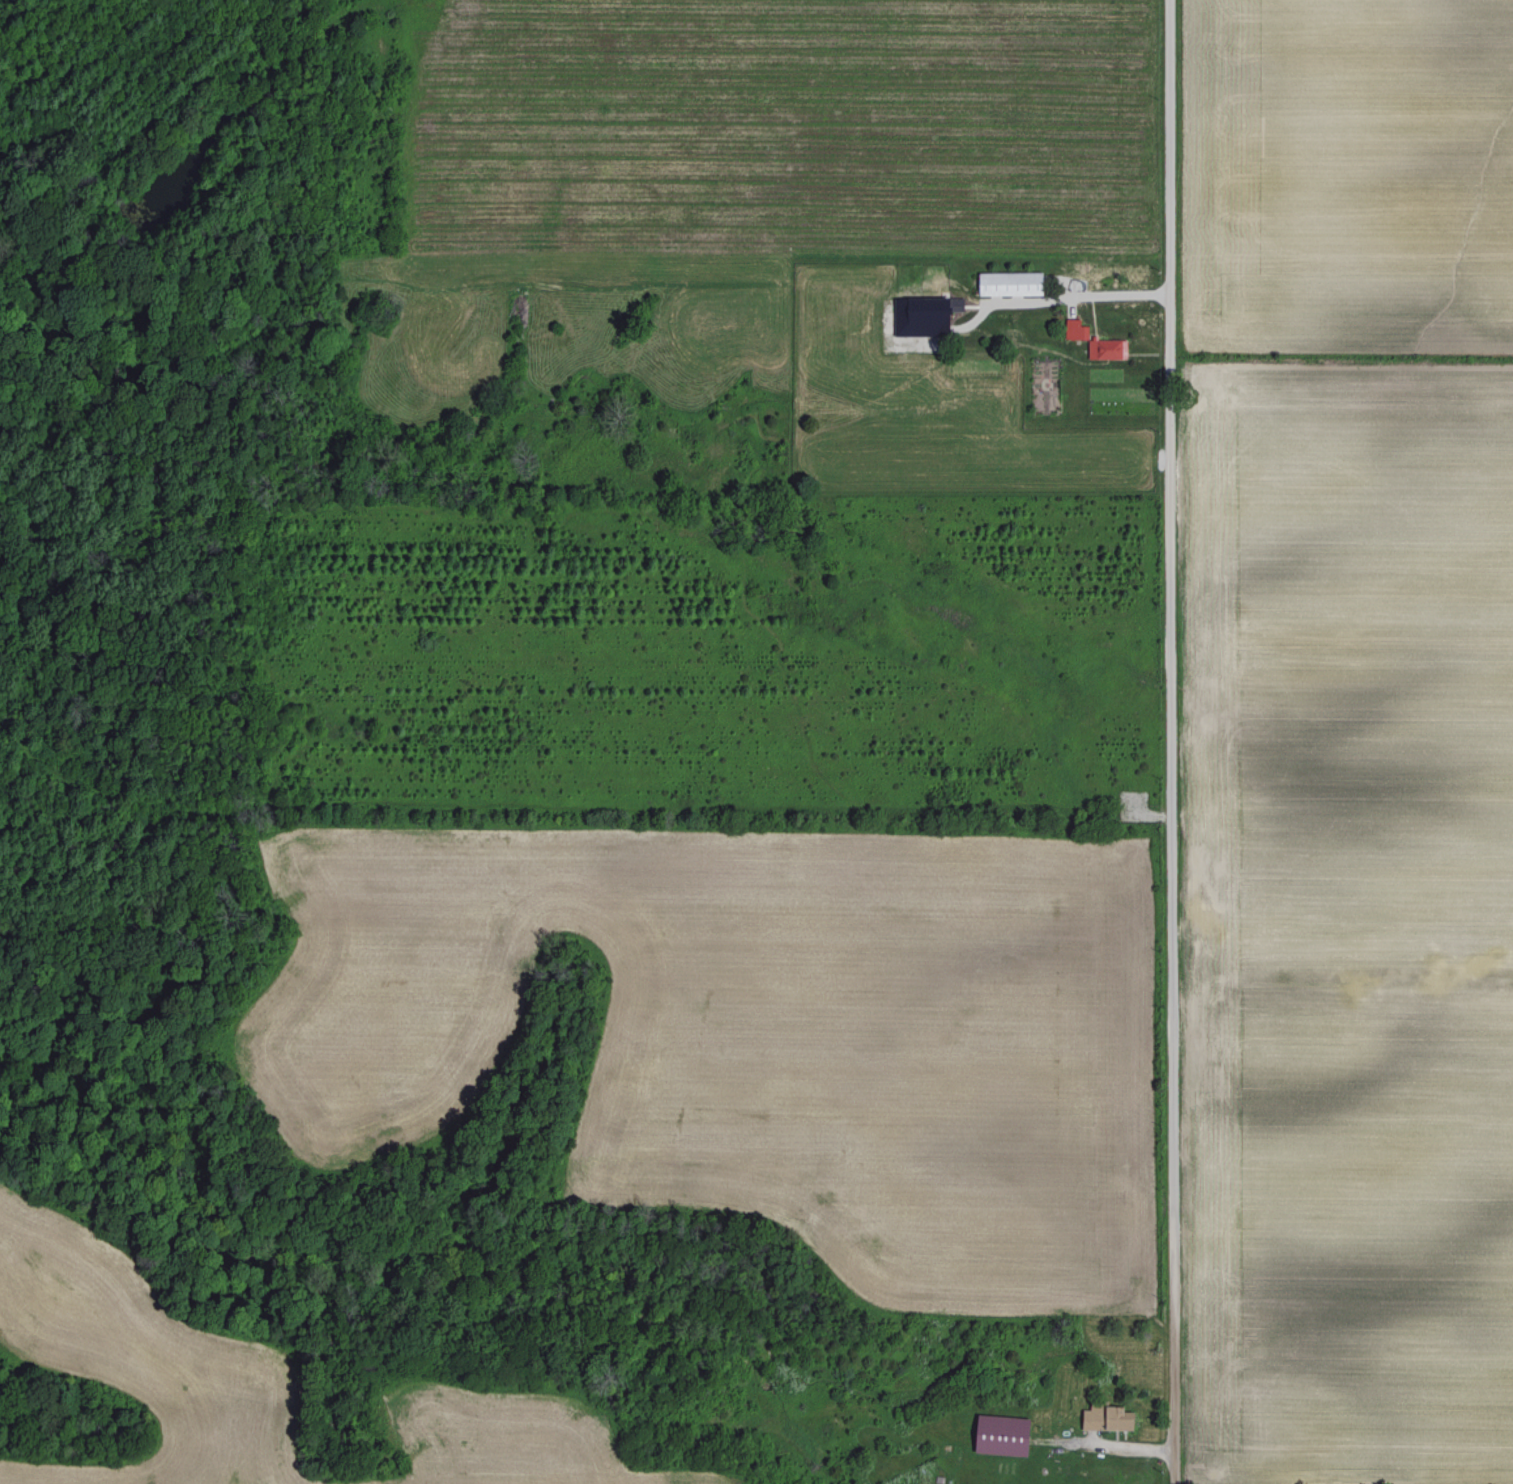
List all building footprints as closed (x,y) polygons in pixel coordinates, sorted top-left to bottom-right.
[(1040,296),(1040,272),(975,273),(975,296),(1040,296)] [(892,337),(946,337),(946,311),(960,311),(960,298),(891,299),(892,337)] [(1086,327),(1077,326),(1077,319),(1064,319),(1063,339),(1086,340),(1086,327)] [(1086,360),(1124,360),(1125,341),(1086,340),(1086,360)] [(1080,1429),(1129,1430),(1130,1412),(1120,1411),(1121,1406),(1088,1405),(1088,1410),(1080,1409),(1080,1429)] [(970,1452),(1023,1457),(1026,1419),(974,1414),(970,1452)]
